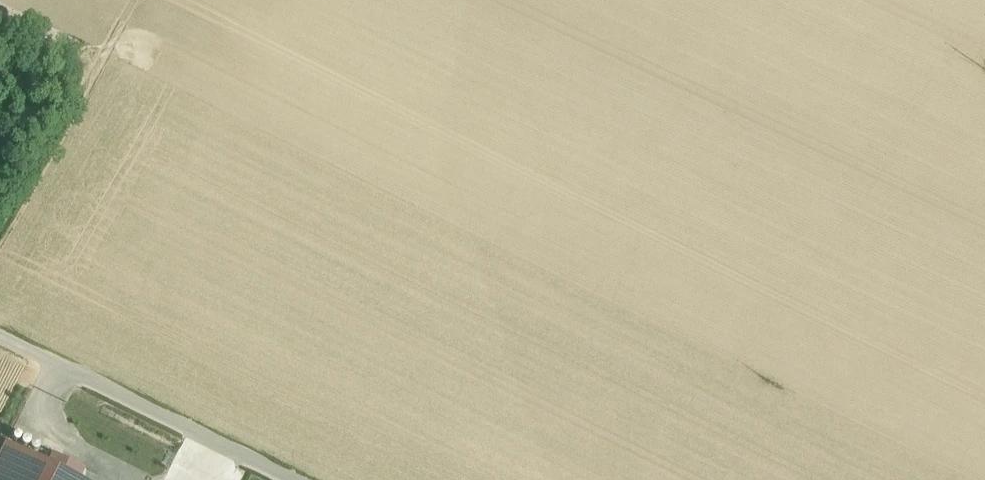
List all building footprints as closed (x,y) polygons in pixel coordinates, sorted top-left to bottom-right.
[(7,444),(0,457),(0,479),(79,479),(7,444)]
